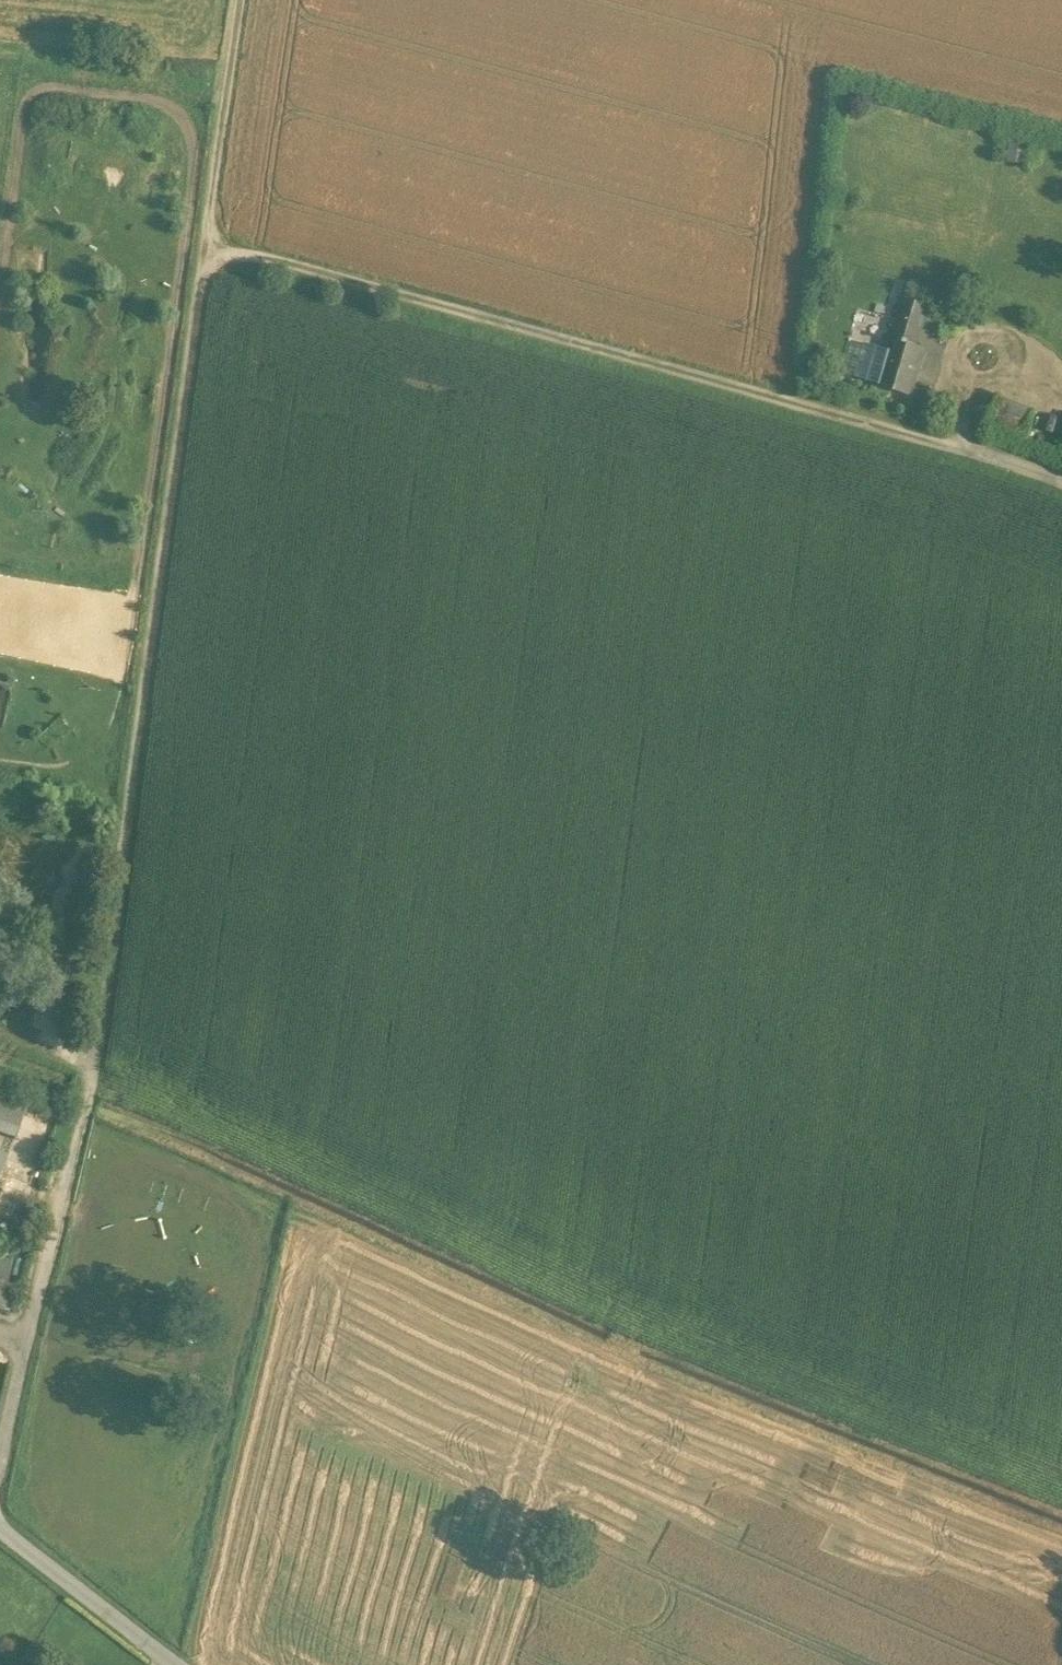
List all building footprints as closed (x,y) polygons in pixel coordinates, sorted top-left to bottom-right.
[(865,337),(853,379),(911,396),(923,354),(865,337)] [(1022,429),(1030,407),(996,393),(987,416),(1022,429)] [(17,1140),(30,1109),(0,1099),(0,1134),(17,1140)] [(7,1162),(9,1157),(0,1153),(0,1160),(7,1162)] [(10,1280),(15,1258),(0,1254),(0,1278),(10,1280)] [(11,1312),(19,1283),(10,1280),(0,1278),(0,1309),(11,1312)]
